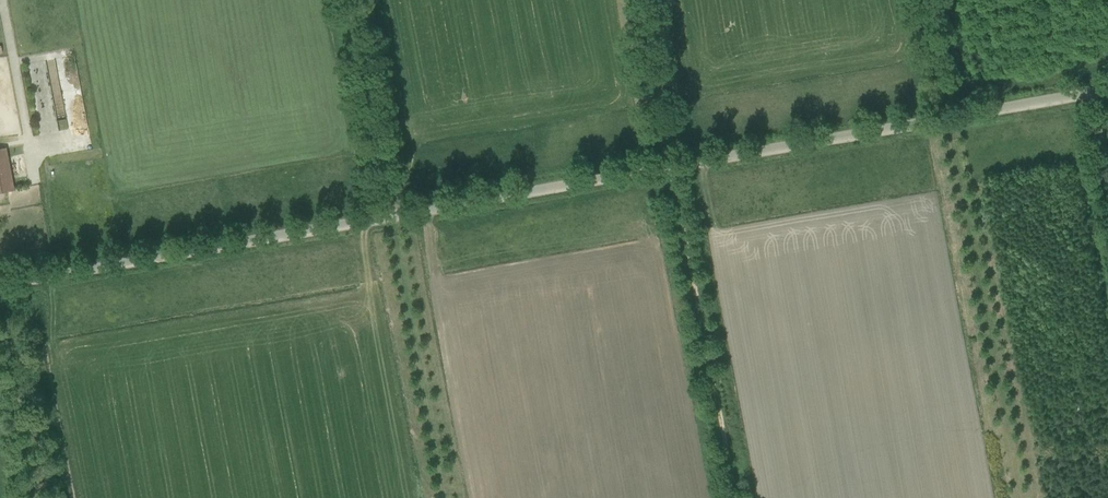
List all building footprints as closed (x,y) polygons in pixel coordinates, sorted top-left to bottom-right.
[(47,60),(38,61),(40,75),(49,73),(47,60)] [(0,149),(0,195),(18,191),(8,147),(0,149)]
